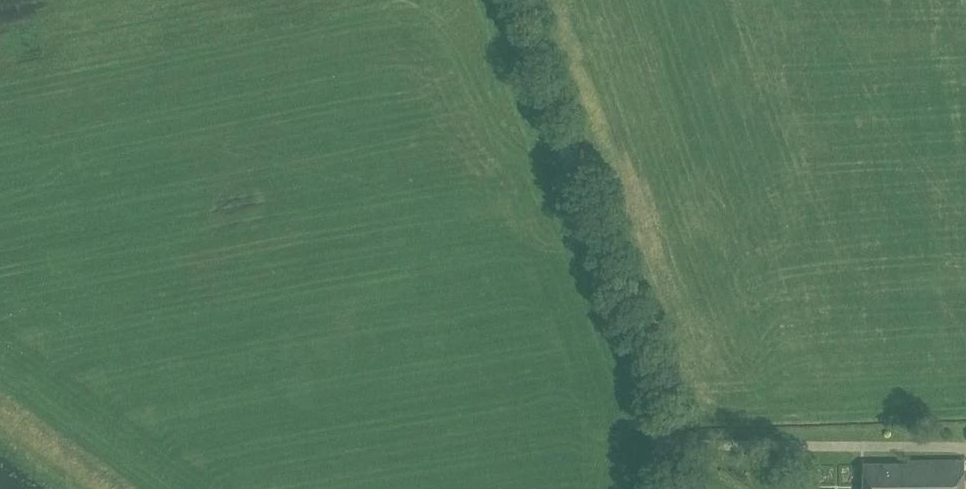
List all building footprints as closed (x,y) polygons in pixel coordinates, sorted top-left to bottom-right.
[(964,460),(909,461),(909,465),(865,466),(865,488),(964,488),(964,460)]
